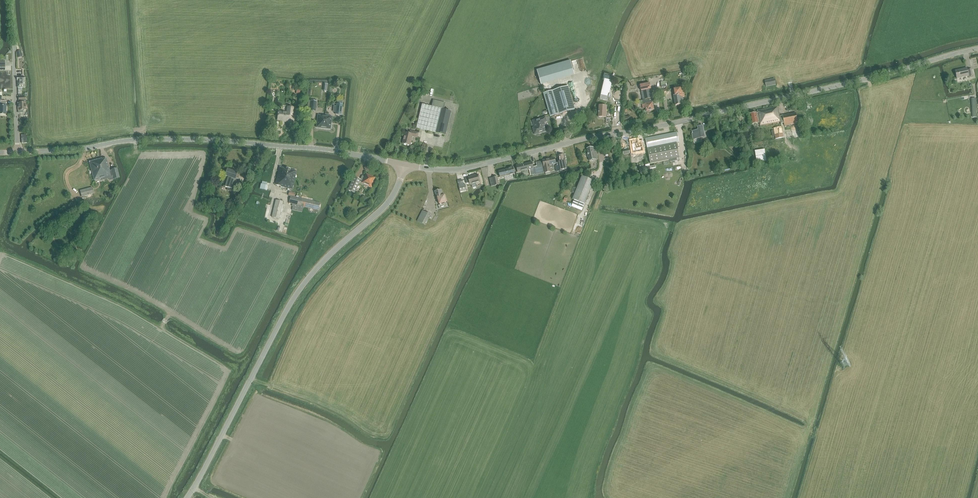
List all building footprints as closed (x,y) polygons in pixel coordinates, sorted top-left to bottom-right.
[(537,70),(541,86),(574,76),(570,61),(537,70)] [(973,76),(972,69),(968,70),(967,67),(955,70),(957,79),(969,76),(969,77),(973,76)] [(775,79),(765,81),(766,87),(776,85),(775,79)] [(605,80),(600,98),(607,100),(608,93),(611,81),(605,80)] [(650,83),(640,85),(641,91),(651,89),(650,83)] [(544,93),(548,108),(550,117),(575,110),(574,106),(580,104),(574,84),(544,93)] [(675,95),(674,96),(676,105),(675,105),(676,106),(682,105),(682,104),(681,104),(681,102),(683,102),(683,97),(685,97),(683,89),(681,89),(681,88),(674,89),(675,95)] [(651,89),(641,91),(644,104),(645,104),(646,108),(647,111),(648,112),(650,111),(654,110),(652,102),(654,102),(651,89)] [(19,103),(18,103),(18,113),(23,113),(23,110),(26,110),(26,97),(19,97),(19,103)] [(434,101),(432,107),(445,110),(446,104),(434,101)] [(432,107),(423,104),(417,128),(446,135),(452,112),(445,110),(432,107)] [(607,106),(599,106),(598,117),(606,117),(607,106)] [(294,108),(288,107),(288,113),(279,112),(278,119),(289,121),(290,115),(293,116),(294,108)] [(752,112),(751,113),(750,114),(752,124),(760,123),(760,125),(781,121),(781,123),(784,122),(785,125),(798,123),(796,113),(779,116),(778,110),(777,110),(777,107),(757,110),(758,113),(757,113),(757,112),(755,112),(754,112),(752,112)] [(318,115),(317,127),(323,128),(325,116),(318,115)] [(325,116),(323,128),(330,129),(332,117),(325,116)] [(533,129),(534,133),(536,134),(540,133),(541,132),(546,130),(544,122),(546,122),(545,117),(534,121),(535,124),(534,125),(535,128),(534,128),(533,129)] [(781,126),(774,128),(776,139),(784,137),(781,126)] [(702,141),(702,138),(705,137),(703,127),(699,128),(700,131),(692,132),(693,139),(694,140),(694,143),(702,141)] [(413,137),(418,138),(419,133),(410,131),(409,134),(405,133),(403,144),(410,145),(413,137)] [(645,139),(645,140),(643,140),(644,149),(647,148),(650,164),(680,158),(677,143),(679,142),(677,132),(645,139)] [(640,148),(640,144),(638,144),(638,140),(631,141),(632,145),(631,145),(632,150),(633,150),(633,152),(640,151),(639,149),(640,148)] [(587,152),(588,157),(589,157),(590,161),(598,159),(596,147),(587,149),(588,152),(587,152)] [(561,165),(558,165),(559,171),(567,169),(567,165),(566,164),(565,164),(564,155),(559,156),(561,165)] [(102,159),(90,162),(94,181),(102,179),(113,176),(113,179),(119,178),(117,169),(111,170),(111,171),(110,171),(107,158),(102,160),(102,159)] [(547,160),(542,160),(544,166),(545,173),(546,174),(546,175),(551,174),(551,173),(550,172),(551,172),(550,168),(553,167),(553,165),(556,164),(554,158),(547,160)] [(532,162),(516,166),(518,172),(529,170),(533,169),(535,174),(535,175),(544,173),(541,161),(536,162),(537,167),(533,167),(532,162)] [(510,168),(499,171),(501,177),(505,176),(512,174),(515,174),(513,166),(510,167),(510,168)] [(281,187),(292,190),(296,171),(280,167),(276,185),(281,186),(281,187)] [(224,176),(221,183),(224,184),(226,184),(225,187),(228,188),(232,189),(231,192),(239,194),(240,191),(236,189),(232,188),(237,173),(227,169),(225,176),(224,176)] [(366,174),(362,181),(361,180),(354,177),(348,190),(354,193),(360,182),(362,183),(364,184),(364,185),(371,188),(374,182),(373,181),(375,178),(366,174)] [(478,175),(465,179),(466,184),(470,183),(471,185),(471,184),(476,183),(480,182),(478,175)] [(582,176),(573,199),(574,199),(585,204),(594,181),(582,176)] [(80,191),(81,196),(93,193),(92,188),(80,191)] [(438,199),(440,205),(447,203),(445,195),(443,196),(441,190),(435,192),(437,200),(438,199)] [(321,203),(290,196),(289,204),(293,204),(292,210),(302,212),(303,207),(319,210),(321,203)] [(574,199),(572,205),(583,210),(585,204),(574,199)] [(276,200),(272,217),(279,219),(283,202),(276,200)] [(422,211),(417,222),(424,225),(429,214),(422,211)]
